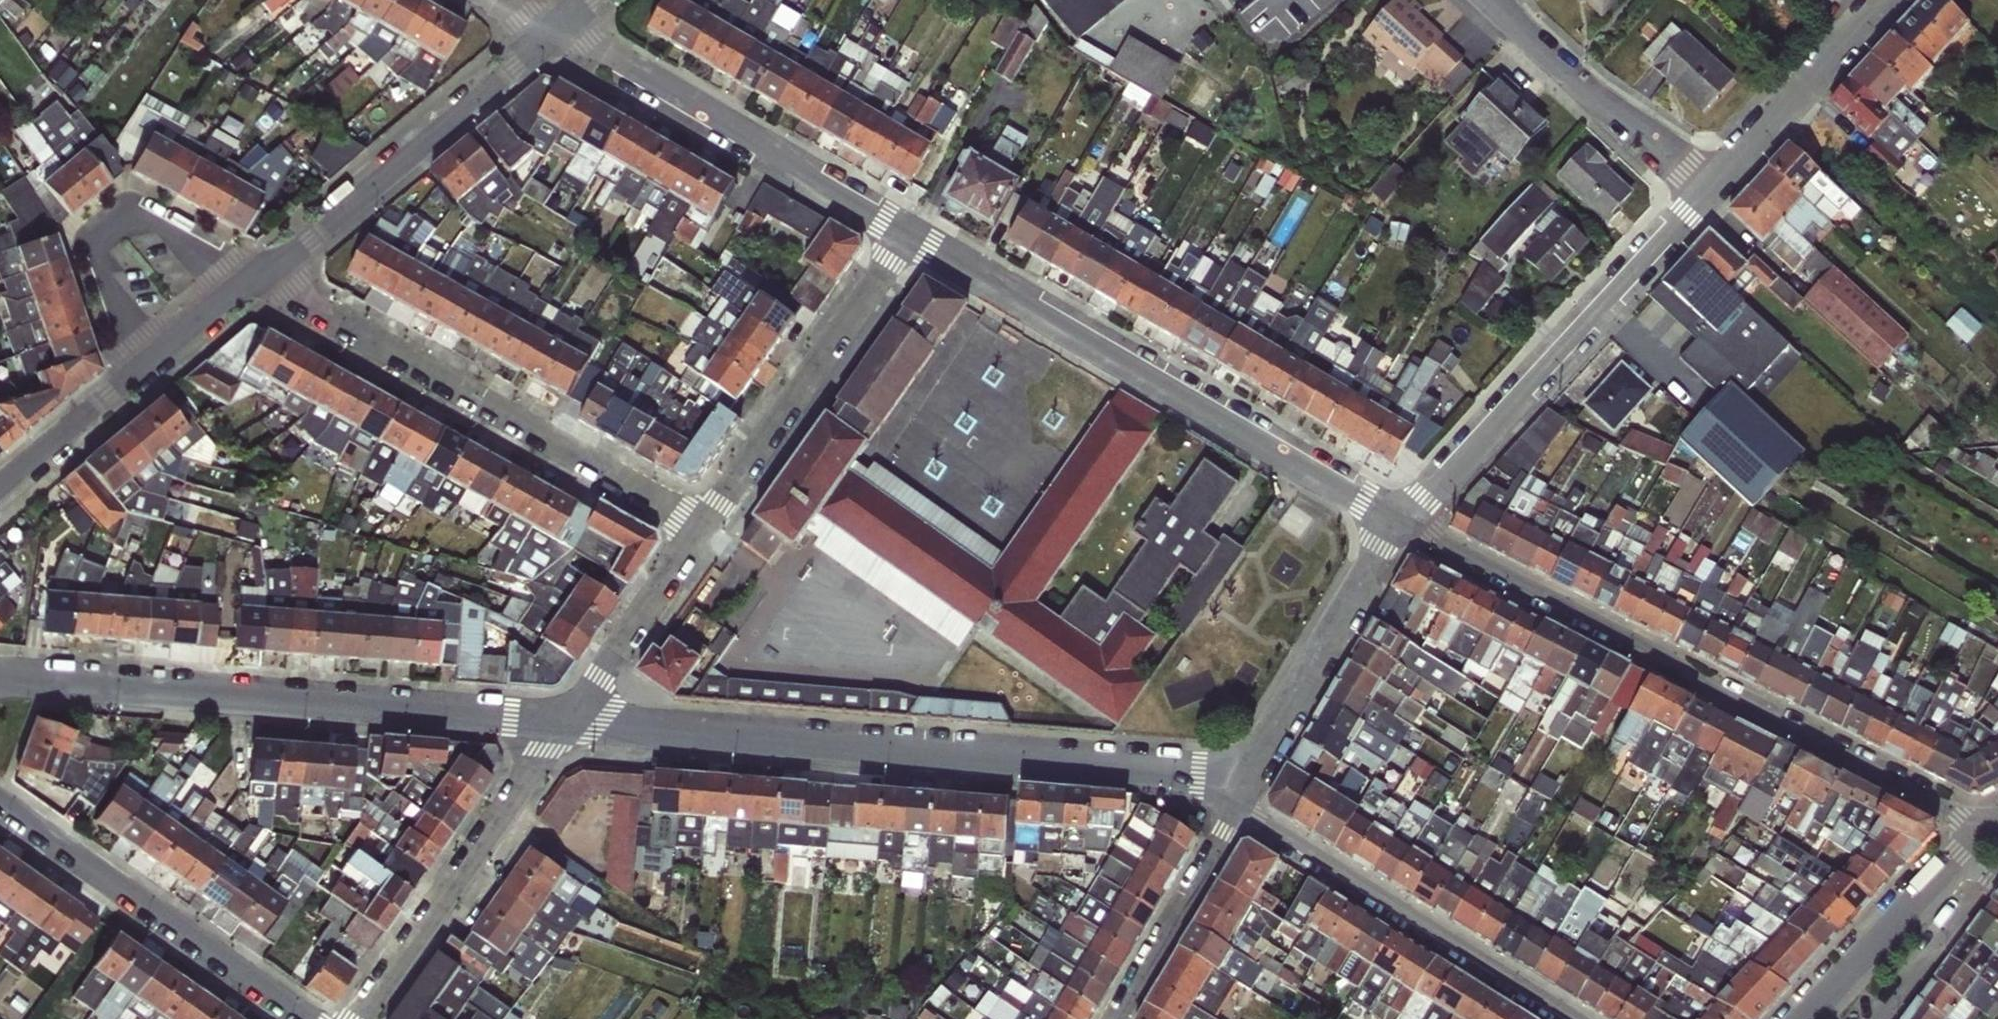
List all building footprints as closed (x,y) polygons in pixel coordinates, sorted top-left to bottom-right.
[(124,3),(133,11),(144,0),(127,0),(124,3)] [(158,10),(165,0),(147,0),(158,10)] [(332,0),(331,0),(303,0),(294,7),(305,16),(298,21),(303,30),(310,25),(325,12),(332,0)] [(346,24),(353,13),(332,0),(325,12),(310,25),(314,32),(326,31),(331,38),(346,24)] [(360,0),(332,0),(353,13),(360,0)] [(389,0),(360,0),(353,13),(374,25),(389,0)] [(418,0),(389,0),(374,25),(397,38),(418,0)] [(440,12),(419,0),(418,0),(397,38),(418,51),(440,12)] [(647,32),(669,45),(696,0),(665,0),(647,32)] [(726,0),(696,0),(669,45),(691,57),(726,0)] [(691,57),(713,70),(750,7),(741,2),(741,0),(726,0),(691,57)] [(734,83),(770,22),(761,16),(770,0),(753,0),(750,7),(713,70),(734,83)] [(1075,38),(1127,0),(1047,0),(1075,38)] [(1443,36),(1420,13),(1423,8),(1414,0),(1396,0),(1361,36),(1375,50),(1381,45),(1411,73),(1443,36)] [(1580,6),(1583,2),(1602,20),(1621,0),(1573,0),(1580,6)] [(1930,69),(1970,25),(1943,0),(1925,0),(1893,35),(1930,69)] [(995,71),(1015,82),(1053,16),(1035,6),(1027,20),(1009,10),(993,38),(1009,47),(995,71)] [(463,25),(440,12),(418,51),(440,64),(463,25)] [(367,39),(374,25),(353,13),(346,24),(331,38),(317,50),(326,61),(347,42),(355,49),(367,39)] [(86,24),(77,16),(67,28),(76,36),(86,24)] [(846,41),(837,57),(800,121),(822,134),(882,32),(886,25),(874,17),(857,46),(846,41)] [(791,34),(770,22),(734,83),(756,96),(791,34)] [(196,53),(204,47),(190,40),(197,28),(191,24),(178,42),(196,53)] [(373,66),(380,62),(389,50),(397,38),(374,25),(367,39),(355,49),(373,66)] [(1671,25),(1642,57),(1653,67),(1651,69),(1702,116),(1736,79),(1685,33),(1682,35),(1671,25)] [(778,109),(809,58),(797,52),(806,34),(795,28),(791,34),(756,96),(778,109)] [(822,134),(844,147),(888,72),(877,65),(892,38),(884,33),(882,32),(822,134)] [(1871,58),(1905,91),(1912,97),(1933,73),(1930,69),(1893,35),(1871,58)] [(1127,37),(1113,73),(1169,96),(1183,59),(1127,37)] [(380,62),(395,78),(412,62),(418,51),(397,38),(389,50),(380,62)] [(815,44),(809,58),(778,109),(800,121),(837,57),(815,44)] [(423,94),(440,64),(418,51),(412,62),(395,78),(423,94)] [(244,53),(231,63),(240,76),(253,66),(244,53)] [(1851,80),(1917,141),(1927,131),(1897,100),(1905,91),(1871,58),(1851,80)] [(58,97),(69,88),(67,86),(77,75),(60,60),(52,69),(50,67),(42,74),(58,97)] [(221,67),(207,60),(203,69),(217,76),(221,67)] [(358,79),(348,68),(323,89),(334,101),(358,79)] [(909,85),(888,72),(844,147),(866,160),(896,110),(909,85)] [(1464,123),(1445,143),(1478,175),(1499,155),(1511,166),(1515,162),(1519,165),(1535,148),(1531,145),(1549,125),(1517,95),(1520,92),(1503,75),(1461,119),(1464,123)] [(561,82),(542,77),(498,116),(517,140),(524,146),(538,119),(561,82)] [(1917,141),(1851,80),(1828,105),(1844,121),(1849,117),(1856,124),(1853,129),(1867,142),(1874,142),(1864,155),(1892,181),(1905,167),(1898,160),(1917,141)] [(583,94),(561,82),(538,119),(560,132),(583,94)] [(65,92),(58,97),(73,115),(80,110),(65,92)] [(146,109),(183,130),(189,119),(144,94),(120,132),(130,137),(146,109)] [(581,145),(604,107),(583,94),(560,132),(581,145)] [(906,116),(896,110),(866,160),(888,173),(930,100),(920,94),(906,116)] [(81,151),(107,184),(121,174),(104,155),(73,115),(69,118),(53,131),(39,112),(30,100),(18,109),(27,122),(63,166),(81,151)] [(55,100),(39,112),(53,131),(69,118),(55,100)] [(937,139),(936,138),(938,135),(943,138),(957,115),(930,100),(888,173),(910,185),(937,139)] [(606,159),(628,121),(604,107),(581,145),(606,159)] [(104,155),(121,174),(130,173),(151,135),(174,148),(183,130),(146,109),(130,137),(120,132),(104,155)] [(517,140),(498,116),(477,133),(510,175),(534,153),(535,152),(524,146),(517,140)] [(213,131),(189,119),(183,130),(174,148),(197,160),(203,147),(213,131)] [(560,132),(538,119),(524,146),(535,152),(534,153),(545,159),(550,151),(560,132)] [(627,171),(648,133),(628,121),(606,159),(627,171)] [(41,184),(63,166),(27,122),(13,131),(38,168),(23,179),(56,227),(69,217),(41,184)] [(364,150),(326,127),(307,159),(326,175),(323,179),(327,182),(364,150)] [(948,213),(955,218),(966,214),(993,230),(1021,182),(1006,174),(1027,139),(1007,128),(987,162),(972,153),(964,155),(958,165),(960,169),(943,201),(947,204),(948,213)] [(238,143),(213,131),(203,147),(197,160),(219,172),(226,159),(238,143)] [(560,132),(550,151),(571,163),(581,145),(560,132)] [(510,175),(477,133),(470,139),(497,172),(507,183),(511,180),(510,175)] [(647,183),(669,145),(648,133),(627,171),(647,183)] [(151,135),(130,173),(154,186),(174,148),(151,135)] [(497,172),(470,139),(451,155),(477,189),(497,172)] [(236,165),(226,159),(219,172),(241,184),(247,172),(272,151),(262,141),(236,165)] [(279,145),(272,151),(247,172),(241,184),(263,196),(261,199),(268,203),(295,162),(279,145)] [(595,176),(606,159),(581,145),(571,163),(560,181),(583,194),(595,176)] [(669,196),(691,158),(669,145),(647,183),(669,196)] [(1634,192),(1587,146),(1557,178),(1608,227),(1634,192)] [(1821,174),(1791,146),(1770,168),(1800,196),(1821,174)] [(197,160),(174,148),(154,186),(176,198),(197,160)] [(81,151),(63,166),(89,200),(107,184),(81,151)] [(477,189),(451,155),(431,173),(457,205),(477,189)] [(691,208),(713,171),(691,158),(669,196),(691,208)] [(627,171),(606,159),(595,176),(607,183),(593,206),(602,211),(619,184),(627,171)] [(219,172),(197,160),(176,198),(197,210),(219,172)] [(63,166),(41,184),(69,217),(89,200),(63,166)] [(1800,196),(1770,168),(1750,190),(1785,222),(1805,201),(1800,196)] [(647,183),(627,171),(619,184),(630,190),(639,196),(647,183)] [(735,184),(713,171),(691,208),(713,221),(735,184)] [(1036,192),(1033,197),(1007,242),(1028,254),(1070,187),(1075,177),(1067,171),(1050,198),(1036,192)] [(241,184),(219,172),(197,210),(219,222),(241,184)] [(524,195),(543,207),(544,206),(550,196),(553,192),(530,177),(521,192),(511,180),(507,183),(497,172),(477,189),(485,198),(491,203),(501,207),(512,197),(519,204),(524,195)] [(1805,201),(1830,225),(1840,214),(1852,223),(1862,212),(1821,174),(1800,196),(1805,201)] [(54,236),(56,227),(23,179),(0,191),(17,219),(8,222),(11,232),(0,236),(0,254),(14,249),(54,236)] [(659,213),(669,196),(647,183),(639,196),(631,209),(641,215),(655,223),(661,215),(659,213)] [(263,196),(241,184),(219,222),(242,235),(261,199),(263,196)] [(815,244),(829,223),(763,185),(736,231),(755,241),(769,217),(815,244)] [(1049,267),(1093,196),(1084,190),(1081,194),(1070,187),(1028,254),(1049,267)] [(438,189),(434,192),(450,211),(454,208),(438,189)] [(485,198),(477,189),(457,205),(467,216),(482,227),(489,216),(498,221),(505,208),(501,207),(491,203),(485,198)] [(631,209),(639,196),(630,190),(618,210),(627,216),(625,222),(634,228),(641,215),(631,209)] [(1785,222),(1750,190),(1729,213),(1764,245),(1785,222)] [(550,196),(544,206),(554,212),(560,203),(550,196)] [(691,208),(669,196),(659,213),(661,215),(681,227),(691,208)] [(1114,208),(1093,196),(1049,267),(1071,279),(1112,211),(1114,208)] [(1830,225),(1805,201),(1785,222),(1810,246),(1830,225)] [(697,251),(713,221),(691,208),(681,227),(675,236),(697,251)] [(572,211),(566,221),(589,235),(595,225),(572,211)] [(1128,238),(1135,225),(1112,211),(1071,279),(1094,294),(1128,238)] [(370,238),(392,250),(398,238),(412,216),(407,214),(397,228),(380,219),(370,238)] [(414,263),(424,246),(434,230),(413,216),(412,216),(398,238),(392,250),(414,263)] [(1561,217),(1521,260),(1550,287),(1590,244),(1561,217)] [(1810,246),(1785,222),(1764,245),(1795,274),(1796,273),(1814,289),(1834,268),(1810,246)] [(859,240),(829,223),(815,244),(803,261),(810,266),(837,284),(860,250),(859,240)] [(1116,306),(1156,238),(1144,230),(1136,243),(1128,238),(1094,294),(1116,306)] [(1711,232),(1690,255),(1728,289),(1748,266),(1747,265),(1711,232)] [(22,274),(63,261),(54,236),(14,249),(22,274)] [(392,250),(370,238),(348,277),(371,290),(392,250)] [(1171,245),(1156,238),(1116,306),(1137,318),(1174,259),(1181,245),(1174,241),(1171,245)] [(436,275),(446,258),(424,246),(414,263),(436,275)] [(0,254),(0,280),(0,281),(22,274),(14,249),(0,254)] [(392,250),(371,290),(392,302),(414,263),(392,250)] [(1986,256),(1997,276),(1997,275),(1997,250),(1986,256)] [(458,287),(472,263),(450,251),(446,258),(436,275),(458,287)] [(1690,255),(1663,285),(1700,320),(1717,335),(1744,304),(1740,300),(1728,289),(1690,255)] [(1184,264),(1174,259),(1137,318),(1158,331),(1195,272),(1199,262),(1189,256),(1184,264)] [(1754,256),(1747,265),(1748,266),(1728,289),(1740,300),(1757,280),(1793,313),(1804,301),(1803,301),(1754,256)] [(646,286),(662,258),(661,257),(643,289),(628,283),(623,295),(637,302),(632,310),(651,321),(663,295),(646,286)] [(688,273),(662,257),(662,258),(646,286),(663,295),(673,301),(688,273)] [(759,295),(796,319),(803,308),(789,296),(732,258),(724,272),(730,276),(716,295),(725,301),(746,314),(759,295)] [(30,298),(71,285),(63,261),(22,274),(30,298)] [(1198,354),(1246,272),(1229,262),(1224,271),(1179,343),(1198,354)] [(1464,302),(1488,312),(1506,272),(1483,262),(1464,302)] [(414,263),(392,302),(414,313),(436,275),(414,263)] [(480,300),(493,273),(472,263),(458,287),(480,300)] [(630,264),(624,273),(635,280),(641,271),(630,264)] [(1206,278),(1195,272),(1158,331),(1179,343),(1224,271),(1214,265),(1206,278)] [(837,284),(810,266),(789,296),(803,308),(815,317),(837,284)] [(501,311),(518,281),(497,268),(493,273),(480,300),(501,311)] [(1908,337),(1834,268),(1814,289),(1803,301),(1804,301),(1878,370),(1908,337)] [(1248,270),(1246,272),(1198,354),(1219,367),(1260,293),(1255,290),(1261,278),(1248,270)] [(22,274),(0,281),(0,297),(15,303),(30,298),(22,274)] [(436,275),(414,313),(436,326),(458,287),(436,275)] [(968,304),(924,278),(837,403),(839,405),(830,418),(826,416),(753,521),(757,524),(741,545),(769,565),(785,544),(795,551),(803,541),(958,652),(975,629),(1117,729),(1149,684),(1134,672),(1157,638),(1140,626),(1180,568),(1194,577),(1163,621),(1184,636),(1244,551),(1223,537),(1217,544),(1204,535),(1238,485),(1204,462),(1170,509),(1155,501),(1134,533),(1147,543),(1106,603),(1084,588),(1061,619),(1038,605),(1154,436),(1153,435),(1166,418),(1120,391),(1110,405),(1109,405),(1006,554),(864,453),(968,304)] [(523,324),(537,300),(538,298),(527,291),(530,287),(518,281),(501,311),(523,324)] [(38,322),(79,309),(71,285),(30,298),(38,322)] [(480,300),(458,287),(436,326),(458,338),(480,300)] [(1278,317),(1283,306),(1260,293),(1219,367),(1240,379),(1278,317)] [(746,314),(782,340),(796,319),(759,295),(746,314)] [(0,297),(0,315),(1,321),(5,332),(38,322),(30,298),(15,303),(0,297)] [(480,300),(458,338),(480,350),(501,311),(480,300)] [(544,335),(551,322),(541,317),(548,306),(537,300),(523,324),(544,335)] [(746,314),(725,301),(709,322),(730,336),(746,314)] [(1308,324),(1304,322),(1261,392),(1282,404),(1322,339),(1338,312),(1322,302),(1308,324)] [(1790,345),(1744,304),(1717,335),(1700,320),(1691,330),(1752,386),(1790,345)] [(45,346),(87,332),(79,309),(38,322),(45,346)] [(1963,309),(1945,328),(1964,346),(1982,327),(1963,309)] [(567,348),(574,336),(564,331),(573,317),(560,310),(553,323),(551,322),(544,335),(567,348)] [(501,311),(480,350),(502,363),(523,324),(501,311)] [(730,336),(766,362),(782,340),(746,314),(730,336)] [(1261,392),(1304,322),(1278,317),(1240,379),(1261,392)] [(730,336),(709,322),(706,321),(691,342),(697,345),(716,357),(730,336)] [(38,322),(5,332),(13,357),(19,355),(45,346),(38,322)] [(242,368),(264,329),(251,322),(182,379),(226,407),(256,393),(258,394),(266,381),(242,368)] [(523,324),(502,363),(524,375),(544,335),(523,324)] [(288,343),(264,329),(242,368),(266,381),(288,343)] [(567,348),(590,361),(600,343),(577,331),(574,336),(567,348)] [(53,368),(94,354),(87,332),(45,346),(53,368)] [(567,348),(544,335),(524,375),(546,387),(567,348)] [(716,357),(752,382),(766,362),(730,336),(716,357)] [(1334,346),(1322,339),(1282,404),(1304,417),(1344,346),(1340,344),(1334,346)] [(308,354),(288,343),(266,381),(287,393),(308,354)] [(641,356),(622,344),(605,375),(599,387),(616,397),(631,373),(641,356)] [(1347,347),(1344,346),(1304,417),(1325,429),(1373,350),(1362,344),(1353,358),(1347,347)] [(720,409),(729,416),(737,404),(701,379),(716,357),(697,345),(683,364),(690,369),(680,382),(719,410),(720,409)] [(37,374),(53,368),(45,346),(19,355),(32,391),(42,388),(37,374)] [(590,361),(567,348),(546,387),(571,401),(588,366),(590,361)] [(1347,442),(1370,404),(1384,381),(1373,374),(1382,356),(1373,350),(1325,429),(1347,442)] [(100,371),(94,354),(53,368),(37,374),(42,388),(32,391),(0,402),(0,419),(3,422),(6,421),(20,437),(100,371)] [(331,366),(308,354),(287,393),(309,405),(331,366)] [(701,379),(737,404),(752,382),(716,357),(701,379)] [(1393,469),(1415,431),(1423,419),(1428,422),(1439,404),(1424,395),(1439,368),(1426,360),(1419,370),(1370,456),(1393,469)] [(643,379),(631,373),(616,397),(619,398),(616,403),(635,414),(660,370),(652,363),(643,379)] [(1622,363),(1583,406),(1614,435),(1653,392),(1622,363)] [(1370,456),(1419,370),(1409,365),(1395,387),(1384,381),(1370,404),(1347,442),(1370,456)] [(352,379),(331,366),(309,405),(331,417),(352,379)] [(571,401),(586,409),(599,387),(605,375),(588,366),(571,401)] [(673,379),(660,370),(635,414),(656,425),(672,401),(663,396),(673,379)] [(374,391),(352,379),(331,417),(352,429),(374,391)] [(1750,389),(1739,379),(1732,386),(1743,396),(1750,389)] [(1891,388),(1878,380),(1867,397),(1881,406),(1891,388)] [(266,398),(280,406),(287,393),(266,381),(258,394),(266,398)] [(1732,386),(1731,385),(1680,441),(1753,508),(1771,488),(1787,471),(1804,453),(1743,396),(1732,386)] [(616,397),(599,387),(586,409),(579,422),(597,433),(614,402),(616,403),(619,398),(616,397)] [(397,403),(374,391),(352,429),(375,442),(397,403)] [(169,392),(161,398),(187,430),(167,447),(178,459),(188,462),(209,467),(214,447),(169,392)] [(302,418),(309,405),(287,393),(280,406),(302,418)] [(266,398),(258,394),(254,404),(258,405),(266,398)] [(161,398),(141,414),(167,447),(187,430),(161,398)] [(691,411),(672,401),(656,425),(675,435),(691,411)] [(616,403),(614,402),(597,433),(616,444),(635,414),(616,403)] [(418,415),(397,403),(375,442),(397,454),(418,415)] [(312,424),(324,430),(331,417),(309,405),(302,418),(312,424)] [(694,445),(674,475),(689,483),(699,481),(739,423),(729,416),(720,409),(719,410),(710,422),(694,445)] [(1548,410),(1493,468),(1518,489),(1567,423),(1548,410)] [(710,422),(691,411),(675,435),(694,445),(710,422)] [(141,414),(121,431),(148,464),(167,447),(141,414)] [(635,414),(616,444),(636,455),(656,425),(635,414)] [(1928,414),(1900,447),(1931,447),(1944,429),(1928,414)] [(441,428),(418,415),(397,454),(419,467),(441,428)] [(352,429),(331,417),(324,430),(332,434),(320,457),(322,458),(338,465),(347,441),(352,429)] [(302,418),(293,425),(299,435),(312,424),(302,418)] [(20,437),(6,421),(3,422),(0,419),(0,454),(2,452),(20,437)] [(675,435),(656,425),(636,455),(655,465),(675,435)] [(464,441),(441,428),(419,467),(443,480),(464,441)] [(347,441),(338,465),(359,475),(375,442),(352,429),(347,441)] [(121,431),(101,447),(128,480),(148,464),(121,431)] [(1675,449),(1632,432),(1618,447),(1667,466),(1675,449)] [(694,445),(675,435),(655,465),(674,475),(694,445)] [(1602,445),(1586,435),(1579,447),(1595,456),(1602,445)] [(486,453),(464,441),(443,480),(447,483),(464,492),(486,453)] [(397,454),(375,442),(359,475),(380,485),(397,454)] [(101,447),(82,463),(110,496),(128,480),(101,447)] [(178,459),(167,447),(148,464),(158,475),(166,477),(183,482),(188,462),(178,459)] [(1559,475),(1568,482),(1588,454),(1580,447),(1559,475)] [(1955,450),(1950,462),(1997,489),(1997,472),(1994,470),(1997,462),(1984,455),(1979,464),(1955,450)] [(508,466),(486,453),(464,492),(485,504),(508,466)] [(419,467),(397,454),(380,485),(403,496),(419,467)] [(1641,463),(1630,456),(1624,466),(1635,473),(1641,463)] [(333,479),(338,465),(322,458),(316,471),(333,479)] [(110,496),(82,463),(59,483),(113,545),(125,515),(110,496)] [(158,475),(148,464),(128,480),(138,492),(167,499),(204,509),(206,503),(191,498),(192,492),(165,484),(166,477),(158,475)] [(531,478),(508,466),(485,504),(508,517),(531,478)] [(1688,475),(1667,466),(1660,480),(1681,489),(1688,475)] [(443,480),(419,467),(403,496),(423,506),(432,511),(441,495),(447,483),(443,480)] [(1461,504),(1449,530),(1466,538),(1484,504),(1498,479),(1518,489),(1493,468),(1461,504)] [(1797,478),(1787,471),(1771,488),(1786,498),(1797,478)] [(529,529),(552,490),(531,478),(508,517),(529,529)] [(1484,504),(1505,515),(1518,489),(1498,479),(1484,504)] [(138,492),(128,480),(110,496),(125,515),(145,519),(149,519),(159,521),(160,521),(163,512),(167,499),(138,492)] [(258,487),(244,482),(240,496),(254,500),(258,487)] [(456,504),(464,492),(447,483),(441,495),(448,500),(456,504)] [(1527,526),(1540,500),(1518,489),(1505,515),(1527,526)] [(553,540),(573,502),(552,490),(529,529),(552,542),(553,540)] [(1566,502),(1560,511),(1579,520),(1582,522),(1584,518),(1573,512),(1583,496),(1574,490),(1566,502)] [(1560,511),(1566,502),(1545,491),(1540,500),(1560,511)] [(464,492),(456,504),(461,507),(478,517),(485,504),(464,492)] [(456,504),(448,500),(443,509),(455,517),(461,507),(456,504)] [(1547,536),(1560,511),(1540,500),(1527,526),(1547,536)] [(606,573),(626,585),(654,543),(652,534),(595,501),(590,511),(581,529),(619,550),(606,573)] [(581,529),(590,511),(573,502),(553,540),(570,550),(581,529)] [(485,504),(478,517),(488,522),(499,529),(508,517),(485,504)] [(1312,519),(1292,504),(1278,524),(1298,538),(1312,519)] [(1505,515),(1484,504),(1466,538),(1488,549),(1505,515)] [(1625,538),(1632,527),(1639,514),(1630,510),(1626,512),(1616,507),(1612,515),(1610,514),(1590,555),(1611,565),(1625,538)] [(1590,555),(1610,514),(1600,509),(1591,526),(1582,522),(1579,520),(1567,546),(1588,557),(1590,555)] [(1760,540),(1770,521),(1752,510),(1741,530),(1760,540)] [(1567,546),(1579,520),(1560,511),(1547,536),(1567,546)] [(163,512),(160,521),(174,524),(176,514),(163,512)] [(343,514),(338,526),(353,532),(358,521),(343,514)] [(130,523),(143,528),(145,519),(125,515),(113,545),(121,548),(130,523)] [(1527,526),(1505,515),(1488,549),(1508,559),(1527,526)] [(529,529),(508,517),(499,529),(494,536),(487,544),(500,551),(490,571),(499,573),(503,574),(521,540),(523,540),(529,529)] [(255,521),(238,518),(233,541),(250,545),(255,521)] [(159,521),(149,519),(146,529),(154,533),(159,521)] [(1782,525),(1772,519),(1770,521),(1760,540),(1759,541),(1768,546),(1782,525)] [(1651,591),(1665,563),(1654,558),(1669,525),(1661,521),(1653,537),(1651,536),(1632,576),(1629,580),(1651,591)] [(499,529),(488,522),(484,530),(494,536),(499,529)] [(1527,526),(1508,559),(1530,570),(1547,536),(1527,526)] [(1611,565),(1632,576),(1651,536),(1632,527),(1625,538),(1611,565)] [(570,550),(553,540),(552,542),(529,529),(523,540),(521,540),(503,574),(514,577),(528,581),(570,550)] [(619,550),(581,529),(570,550),(576,554),(606,573),(619,550)] [(1809,540),(1790,530),(1778,552),(1797,563),(1809,540)] [(1671,601),(1690,565),(1679,560),(1690,540),(1681,535),(1665,563),(1651,591),(1671,601)] [(1547,536),(1530,570),(1550,580),(1567,546),(1547,536)] [(1567,546),(1550,580),(1571,591),(1588,557),(1567,546)] [(1704,586),(1716,567),(1707,561),(1711,552),(1701,546),(1690,565),(1671,601),(1692,611),(1704,586)] [(263,609),(289,611),(288,569),(288,550),(261,552),(263,574),(264,588),(263,609)] [(576,554),(570,550),(528,581),(555,589),(565,597),(580,577),(566,567),(576,554)] [(72,581),(80,559),(63,552),(53,578),(47,578),(46,593),(72,594),(72,581)] [(434,566),(437,557),(414,552),(412,562),(434,566)] [(1415,602),(1435,565),(1416,555),(1409,557),(1391,590),(1415,602)] [(1590,555),(1588,557),(1571,591),(1592,602),(1611,565),(1590,555)] [(72,594),(98,596),(98,584),(103,568),(80,559),(72,581),(72,594)] [(13,573),(3,562),(0,565),(0,584),(13,573)] [(148,586),(151,577),(142,574),(139,565),(132,562),(123,583),(122,598),(148,600),(148,586)] [(173,587),(179,574),(156,565),(151,577),(148,586),(148,600),(173,602),(173,587)] [(1461,579),(1435,565),(1415,602),(1440,615),(1461,579)] [(1632,576),(1611,565),(1592,602),(1613,613),(1629,580),(1632,576)] [(173,602),(197,604),(201,568),(182,567),(179,574),(173,587),(173,602)] [(1713,622),(1725,595),(1715,591),(1724,573),(1716,567),(1704,586),(1692,611),(1713,622)] [(314,613),(316,577),(317,571),(288,569),(289,611),(314,613)] [(426,584),(438,589),(444,575),(432,569),(426,584)] [(503,574),(499,573),(497,581),(511,585),(514,577),(503,574)] [(597,588),(616,601),(626,585),(606,573),(597,588)] [(264,588),(263,574),(255,574),(256,589),(239,589),(237,607),(263,609),(264,588)] [(415,606),(426,584),(400,574),(393,589),(388,619),(414,621),(415,606)] [(1733,632),(1746,607),(1736,601),(1748,582),(1738,576),(1725,595),(1713,622),(1733,632)] [(316,577),(314,613),(338,615),(341,590),(333,590),(333,578),(316,577)] [(565,597),(601,621),(616,601),(597,588),(580,577),(565,597)] [(362,617),(369,582),(370,581),(359,578),(357,588),(342,587),(341,590),(338,615),(362,617)] [(1482,590),(1461,579),(1440,615),(1462,626),(1482,590)] [(1651,591),(1629,580),(1613,613),(1633,623),(1651,591)] [(555,589),(528,581),(526,588),(532,598),(531,604),(534,605),(551,618),(565,597),(555,589)] [(369,582),(362,617),(388,619),(393,589),(369,582)] [(455,668),(460,611),(450,610),(430,608),(438,589),(426,584),(415,606),(414,621),(439,623),(437,666),(455,668)] [(1817,622),(1820,617),(1828,597),(1807,587),(1798,607),(1787,601),(1779,616),(1791,621),(1796,612),(1817,622)] [(1415,602),(1391,590),(1374,621),(1397,635),(1415,602)] [(1503,601),(1482,590),(1462,626),(1483,637),(1503,601)] [(1651,591),(1633,623),(1655,635),(1671,601),(1651,591)] [(69,638),(72,594),(46,593),(43,636),(69,638)] [(98,596),(72,594),(69,638),(95,640),(98,596)] [(1754,643),(1767,618),(1770,612),(1760,606),(1760,605),(1757,603),(1759,598),(1752,595),(1746,607),(1733,632),(1754,643)] [(17,616),(2,596),(0,598),(0,628),(17,616)] [(122,598),(98,596),(95,640),(118,642),(122,598)] [(460,611),(461,599),(455,597),(450,610),(460,611)] [(551,618),(586,643),(601,621),(565,597),(551,618)] [(122,598),(118,642),(145,644),(148,600),(122,598)] [(454,682),(502,686),(504,657),(481,656),(483,623),(510,644),(529,657),(541,642),(536,639),(524,630),(515,624),(500,617),(461,599),(460,611),(455,668),(454,682)] [(515,624),(529,604),(510,599),(500,617),(515,624)] [(148,600),(145,644),(170,646),(173,602),(148,600)] [(1524,612),(1503,601),(1483,637),(1504,648),(1524,612)] [(1692,611),(1671,601),(1655,635),(1674,644),(1692,611)] [(197,604),(173,602),(170,646),(195,648),(197,604)] [(1421,626),(1431,632),(1440,615),(1415,602),(1397,635),(1409,643),(1412,644),(1421,626)] [(197,604),(195,648),(214,649),(217,605),(197,604)] [(551,618),(534,605),(531,604),(529,604),(515,624),(524,630),(536,639),(551,618)] [(259,653),(263,609),(237,607),(234,651),(259,653)] [(285,655),(289,611),(263,609),(259,653),(285,655)] [(310,657),(314,613),(289,611),(285,655),(310,657)] [(1713,622),(1692,611),(1674,644),(1695,655),(1713,622)] [(1545,623),(1524,612),(1504,648),(1524,658),(1545,623)] [(1817,675),(1831,644),(1820,639),(1829,622),(1820,617),(1817,622),(1796,612),(1791,621),(1788,628),(1775,653),(1796,664),(1817,675)] [(335,659),(338,615),(314,613),(310,657),(335,659)] [(358,660),(362,617),(338,615),(335,659),(358,660)] [(1437,644),(1448,650),(1462,626),(1440,615),(1431,632),(1424,644),(1435,649),(1437,644)] [(385,662),(388,619),(362,617),(358,660),(385,662)] [(541,642),(571,663),(586,643),(551,618),(536,639),(541,642)] [(1775,653),(1788,628),(1767,618),(1754,643),(1775,653)] [(414,621),(388,619),(385,662),(411,665),(414,621)] [(411,665),(437,666),(439,623),(414,621),(411,665)] [(1409,643),(1397,635),(1374,621),(1361,642),(1397,665),(1409,643)] [(1733,632),(1713,622),(1695,655),(1717,666),(1733,632)] [(1566,634),(1545,623),(1524,658),(1546,669),(1566,634)] [(1966,633),(1945,624),(1937,641),(1959,650),(1966,633)] [(1483,637),(1462,626),(1448,650),(1469,661),(1483,637)] [(1853,654),(1854,650),(1843,645),(1849,633),(1840,628),(1831,644),(1817,675),(1837,685),(1853,654)] [(680,630),(672,641),(700,660),(708,649),(680,630)] [(1854,650),(1853,654),(1868,661),(1872,652),(1879,656),(1886,639),(1864,631),(1854,650)] [(1754,643),(1733,632),(1717,666),(1738,677),(1754,643)] [(1587,644),(1566,634),(1546,669),(1567,680),(1587,644)] [(1469,661),(1489,672),(1504,648),(1483,637),(1469,661)] [(1941,737),(1949,721),(1968,687),(1958,682),(1976,643),(1966,637),(1940,688),(1920,727),(1941,737)] [(662,654),(654,649),(636,674),(674,701),(701,661),(700,660),(672,641),(662,654)] [(504,657),(502,686),(543,689),(546,689),(549,689),(552,688),(555,686),(558,684),(571,663),(541,642),(529,657),(510,644),(505,644),(504,657)] [(1397,665),(1361,642),(1349,663),(1383,684),(1385,686),(1397,665)] [(1397,665),(1434,689),(1488,721),(1498,703),(1500,700),(1481,688),(1471,682),(1412,644),(1409,643),(1397,665)] [(1775,653),(1754,643),(1738,677),(1757,687),(1775,653)] [(1589,692),(1610,656),(1587,644),(1567,680),(1589,692)] [(1510,683),(1524,658),(1504,648),(1489,672),(1510,683)] [(1858,696),(1879,656),(1872,652),(1868,661),(1853,654),(1837,685),(1858,696)] [(1796,664),(1775,653),(1757,687),(1779,698),(1796,664)] [(1609,702),(1630,666),(1610,656),(1589,692),(1609,702)] [(1879,706),(1892,680),(1881,674),(1887,661),(1879,656),(1858,696),(1879,706)] [(1533,691),(1546,669),(1524,658),(1510,683),(1500,700),(1498,703),(1521,716),(1527,704),(1533,691)] [(1489,672),(1469,661),(1465,668),(1475,675),(1471,682),(1481,688),(1489,672)] [(1383,684),(1349,663),(1338,682),(1372,703),(1383,684)] [(1817,675),(1796,664),(1779,698),(1799,708),(1817,675)] [(1385,686),(1423,709),(1434,689),(1397,665),(1385,686)] [(1629,714),(1650,677),(1630,666),(1609,702),(1592,733),(1603,739),(1621,709),(1629,714)] [(690,701),(1012,726),(1001,705),(917,699),(898,694),(728,681),(711,668),(690,701)] [(1567,680),(1546,669),(1533,691),(1554,702),(1567,680)] [(1913,690),(1899,717),(1920,727),(1940,688),(1931,684),(1935,675),(1924,669),(1913,690)] [(1510,683),(1489,672),(1481,688),(1500,700),(1510,683)] [(1837,685),(1817,675),(1799,708),(1820,719),(1837,685)] [(1652,724),(1672,689),(1650,677),(1629,714),(1628,716),(1650,728),(1652,724)] [(1997,713),(1997,677),(1991,687),(1975,715),(1973,722),(1976,724),(1990,707),(1997,713)] [(1559,742),(1562,739),(1589,692),(1567,680),(1554,702),(1550,709),(1560,715),(1547,736),(1559,742)] [(1899,717),(1913,690),(1892,680),(1879,706),(1899,717)] [(1372,703),(1338,682),(1326,701),(1361,723),(1372,703)] [(1385,686),(1383,684),(1372,703),(1409,726),(1413,728),(1423,709),(1385,686)] [(1858,696),(1837,685),(1820,719),(1841,730),(1858,696)] [(1674,736),(1695,701),(1672,689),(1652,724),(1674,736)] [(1581,750),(1592,733),(1609,702),(1589,692),(1562,739),(1581,750)] [(1879,706),(1858,696),(1841,730),(1862,740),(1879,706)] [(1326,701),(1315,720),(1350,743),(1361,723),(1326,701)] [(1696,747),(1716,711),(1695,701),(1674,736),(1696,747)] [(1361,723),(1398,746),(1409,726),(1372,703),(1361,723)] [(1899,717),(1879,706),(1862,740),(1882,750),(1899,717)] [(1973,722),(1969,731),(1963,748),(1957,760),(1971,766),(1983,759),(1979,752),(1997,743),(1997,713),(1990,707),(1976,724),(1973,722)] [(1716,758),(1736,721),(1716,711),(1696,747),(1716,758)] [(1623,750),(1634,756),(1650,728),(1628,716),(1613,742),(1604,757),(1616,764),(1623,750)] [(1920,727),(1899,717),(1882,750),(1903,761),(1920,727)] [(35,719),(26,744),(66,758),(75,733),(35,719)] [(1315,720),(1302,741),(1330,759),(1338,764),(1338,762),(1350,743),(1315,720)] [(1751,790),(1779,743),(1736,721),(1716,758),(1710,768),(1723,775),(1737,783),(1751,790)] [(1963,748),(1969,731),(1949,721),(1941,737),(1963,748)] [(1350,743),(1384,765),(1386,766),(1398,746),(1361,723),(1350,743)] [(1651,776),(1661,759),(1674,736),(1652,724),(1650,728),(1634,756),(1629,764),(1651,776)] [(1941,737),(1920,727),(1903,761),(1924,771),(1941,737)] [(88,737),(75,733),(66,758),(57,783),(79,790),(85,773),(95,777),(96,761),(108,762),(110,749),(86,744),(88,737)] [(146,748),(165,763),(186,735),(155,733),(146,748)] [(402,763),(403,738),(380,736),(379,751),(377,777),(402,779),(401,777),(402,763)] [(1673,765),(1682,770),(1696,747),(1674,736),(1661,759),(1673,765)] [(1963,748),(1941,737),(1924,771),(1944,782),(1957,760),(1963,748)] [(442,765),(444,741),(403,738),(402,763),(442,765)] [(274,786),(277,742),(251,740),(247,784),(274,786)] [(466,743),(444,741),(442,765),(402,763),(401,777),(412,777),(431,791),(444,773),(456,755),(464,761),(466,743)] [(1302,741),(1288,765),(1302,774),(1311,760),(1324,768),(1330,759),(1302,741)] [(299,788),(302,744),(277,742),(274,786),(299,788)] [(494,745),(466,743),(464,761),(490,779),(501,761),(494,745)] [(1338,762),(1352,770),(1357,762),(1378,774),(1384,765),(1350,743),(1338,762)] [(1780,792),(1801,754),(1779,743),(1751,790),(1773,803),(1780,792)] [(1997,786),(1997,785),(1997,743),(1979,752),(1983,759),(1997,786)] [(26,744),(17,768),(57,783),(66,758),(26,744)] [(324,790),(326,746),(302,744),(299,788),(324,790)] [(349,793),(352,748),(326,746),(324,790),(349,793)] [(1682,770),(1702,781),(1710,768),(1716,758),(1696,747),(1682,770)] [(363,774),(364,750),(352,748),(349,793),(348,811),(360,812),(361,798),(363,774)] [(128,760),(110,749),(108,762),(96,761),(95,777),(85,773),(79,790),(93,806),(128,760)] [(363,774),(377,782),(377,777),(379,751),(364,750),(363,774)] [(149,788),(170,804),(199,761),(189,754),(176,772),(171,768),(165,763),(155,779),(149,788)] [(1803,798),(1821,764),(1801,754),(1780,792),(1800,804),(1803,798)] [(477,797),(490,779),(464,761),(456,755),(444,773),(477,797)] [(1450,755),(1441,769),(1452,776),(1461,762),(1450,755)] [(1428,764),(1417,758),(1409,773),(1420,779),(1428,764)] [(1324,768),(1316,783),(1337,796),(1352,770),(1338,762),(1338,764),(1330,759),(1324,768)] [(1971,766),(1957,760),(1944,782),(1970,795),(1979,796),(1997,786),(1983,759),(1971,766)] [(1316,783),(1324,768),(1311,760),(1302,774),(1316,783)] [(1464,764),(1453,783),(1464,789),(1475,770),(1464,764)] [(1830,794),(1842,774),(1821,764),(1803,798),(1822,809),(1830,794)] [(1288,765),(1269,799),(1271,808),(1292,822),(1316,783),(1302,774),(1288,765)] [(1672,787),(1682,770),(1673,765),(1662,782),(1672,787)] [(609,886),(632,900),(635,869),(643,772),(582,768),(563,778),(537,817),(562,836),(579,811),(594,796),(614,798),(606,885),(609,886)] [(1716,788),(1723,775),(1710,768),(1702,781),(1716,788)] [(1352,770),(1337,796),(1350,804),(1364,778),(1352,770)] [(656,773),(643,772),(635,869),(673,873),(677,849),(679,818),(677,818),(653,816),(656,773)] [(118,786),(140,801),(149,788),(143,784),(128,773),(118,786)] [(477,797),(444,773),(431,791),(464,815),(477,797)] [(653,816),(677,818),(681,774),(656,773),(653,816)] [(707,776),(681,774),(677,818),(679,818),(703,820),(707,776)] [(1441,795),(1449,783),(1434,774),(1427,786),(1441,795)] [(1540,774),(1531,790),(1551,802),(1561,786),(1540,774)] [(1878,814),(1886,797),(1842,774),(1830,794),(1848,804),(1852,805),(1854,802),(1878,814)] [(155,779),(149,775),(143,784),(149,788),(155,779)] [(733,778),(707,776),(703,820),(729,822),(733,778)] [(431,791),(412,777),(406,785),(398,781),(391,792),(417,812),(431,791)] [(756,780),(733,778),(729,822),(753,825),(756,780)] [(782,782),(756,780),(753,825),(778,826),(782,782)] [(1375,780),(1370,789),(1381,796),(1386,787),(1375,780)] [(808,784),(782,782),(778,826),(805,829),(808,784)] [(1316,783),(1292,822),(1313,835),(1337,796),(1316,783)] [(1726,835),(1751,790),(1737,783),(1712,827),(1726,835)] [(272,816),(274,786),(247,784),(246,798),(260,799),(260,829),(271,830),(272,816)] [(833,788),(808,784),(805,829),(830,831),(833,788)] [(116,837),(140,801),(118,786),(94,821),(116,837)] [(272,816),(283,817),(288,824),(296,824),(298,805),(299,788),(274,786),(272,816)] [(833,786),(833,788),(830,831),(854,833),(858,789),(833,786)] [(1043,789),(1019,787),(1016,828),(1040,830),(1043,789)] [(170,804),(149,788),(140,801),(162,816),(170,804)] [(324,790),(299,788),(298,805),(323,807),(324,790)] [(883,791),(858,789),(854,833),(880,835),(883,791)] [(1066,791),(1043,789),(1040,830),(1063,832),(1066,791)] [(1375,825),(1389,801),(1381,796),(1370,789),(1359,809),(1356,813),(1375,825)] [(324,790),(323,807),(328,820),(336,820),(337,811),(348,811),(349,793),(324,790)] [(1760,826),(1773,803),(1751,790),(1726,835),(1732,837),(1749,819),(1760,826)] [(464,815),(431,791),(417,812),(419,814),(450,835),(464,815)] [(909,792),(883,791),(880,835),(905,837),(909,792)] [(1091,793),(1066,791),(1063,832),(1088,834),(1088,830),(1091,793)] [(417,812),(391,792),(384,802),(382,800),(377,809),(408,831),(419,814),(417,812)] [(935,794),(909,792),(905,837),(931,839),(935,794)] [(1765,829),(1780,837),(1786,826),(1800,804),(1780,792),(1773,803),(1760,826),(1765,829)] [(180,811),(170,804),(162,816),(182,830),(202,799),(194,793),(180,811)] [(1126,795),(1091,793),(1088,830),(1113,831),(1114,816),(1124,816),(1125,816),(1126,795)] [(1151,793),(1137,794),(1137,802),(1151,801),(1151,793)] [(960,796),(935,794),(931,839),(956,840),(960,796)] [(1822,809),(1809,833),(1826,842),(1828,838),(1838,821),(1848,804),(1830,794),(1822,809)] [(984,798),(960,796),(956,840),(981,842),(984,798)] [(1350,804),(1337,796),(1313,835),(1336,849),(1356,813),(1359,809),(1350,804)] [(1936,821),(1886,797),(1878,814),(1876,818),(1881,821),(1878,826),(1922,847),(1935,833),(1936,821)] [(377,809),(361,798),(360,812),(358,823),(391,848),(405,829),(377,809)] [(1009,800),(984,798),(981,842),(1006,844),(1009,800)] [(1800,804),(1786,826),(1805,839),(1809,833),(1822,809),(1803,798),(1800,804)] [(214,808),(202,799),(182,830),(201,844),(220,818),(211,813),(214,808)] [(1580,800),(1572,814),(1592,825),(1601,811),(1580,800)] [(137,852),(162,816),(140,801),(116,837),(137,852)] [(1394,837),(1407,812),(1389,801),(1375,825),(1394,837)] [(1848,804),(1838,821),(1869,837),(1877,826),(1878,826),(1881,821),(1876,818),(1878,814),(1854,802),(1852,805),(1848,804)] [(1164,817),(1150,808),(1142,806),(1134,819),(1155,833),(1164,817)] [(1412,849),(1433,862),(1447,838),(1455,824),(1458,819),(1438,807),(1428,824),(1412,849)] [(1394,837),(1412,849),(1428,824),(1407,812),(1394,837)] [(1356,813),(1336,849),(1354,861),(1375,825),(1356,813)] [(450,835),(419,814),(408,831),(438,853),(450,835)] [(155,865),(182,830),(162,816),(137,852),(155,865)] [(1088,830),(1088,834),(1063,832),(1040,830),(1016,828),(1013,866),(1037,867),(1039,855),(1067,857),(1065,880),(1083,881),(1083,875),(1094,875),(1095,849),(1107,849),(1111,832),(1120,832),(1124,816),(1114,816),(1113,831),(1088,830)] [(1157,834),(1188,855),(1198,839),(1164,817),(1155,833),(1157,834)] [(223,859),(242,832),(220,818),(201,844),(223,859)] [(699,860),(703,820),(679,818),(677,849),(690,850),(689,859),(699,860)] [(1155,833),(1134,819),(1123,838),(1146,854),(1157,834),(1155,833)] [(727,839),(729,822),(703,820),(699,860),(701,860),(702,857),(716,857),(716,851),(726,852),(727,839)] [(1869,837),(1838,821),(1828,838),(1857,856),(1868,839),(1869,837)] [(749,855),(753,825),(729,822),(727,839),(736,839),(734,860),(749,860),(749,855)] [(1447,838),(1467,850),(1476,836),(1455,824),(1447,838)] [(778,840),(778,826),(753,825),(749,855),(759,855),(759,849),(775,850),(778,840)] [(1394,837),(1375,825),(1354,861),(1372,873),(1394,837)] [(260,829),(247,826),(242,832),(223,859),(243,873),(251,861),(242,855),(260,829)] [(829,844),(830,831),(805,829),(778,826),(778,840),(829,844)] [(1922,847),(1878,826),(1877,826),(1869,837),(1868,839),(1906,864),(1922,847)] [(438,853),(408,831),(405,829),(391,848),(424,872),(438,853)] [(1819,891),(1836,874),(1780,837),(1765,829),(1760,839),(1803,867),(1797,877),(1819,891)] [(175,880),(201,844),(182,830),(155,865),(175,880)] [(853,846),(854,833),(830,831),(829,844),(853,846)] [(880,835),(854,833),(853,846),(878,848),(880,835)] [(1177,874),(1188,855),(1157,834),(1146,854),(1177,874)] [(901,873),(905,837),(880,835),(878,848),(877,864),(888,865),(894,873),(901,873)] [(1496,846),(1476,836),(1467,850),(1453,875),(1473,887),(1487,863),(1496,846)] [(931,839),(905,837),(901,873),(913,874),(912,895),(924,896),(927,876),(931,839)] [(1412,849),(1394,837),(1372,873),(1391,884),(1412,849)] [(1146,854),(1123,838),(1111,858),(1135,873),(1146,854)] [(1433,862),(1453,875),(1467,850),(1447,838),(1433,862)] [(943,853),(954,853),(956,840),(931,839),(927,876),(941,877),(943,853)] [(1906,864),(1868,839),(1857,856),(1886,885),(1906,864)] [(981,842),(956,840),(954,853),(952,878),(977,881),(981,842)] [(1006,844),(981,842),(977,881),(977,884),(1003,885),(1006,844)] [(1249,843),(1242,844),(1219,883),(1254,904),(1279,862),(1249,843)] [(197,895),(223,859),(201,844),(175,880),(197,895)] [(330,896),(357,916),(372,895),(377,888),(345,866),(354,852),(344,844),(324,871),(314,886),(330,896)] [(877,864),(878,848),(853,846),(829,844),(828,852),(835,852),(834,859),(877,864)] [(410,892),(424,872),(391,848),(377,868),(386,875),(410,892)] [(282,861),(286,856),(276,849),(262,869),(251,861),(243,873),(264,888),(282,861)] [(1433,862),(1412,849),(1391,884),(1412,897),(1433,862)] [(0,851),(0,888),(17,863),(0,851)] [(302,877),(314,886),(324,871),(310,863),(292,851),(290,854),(286,856),(282,861),(303,875),(302,877)] [(516,871),(552,897),(567,876),(531,851),(516,871)] [(377,868),(354,852),(345,866),(377,888),(386,875),(377,868)] [(1497,870),(1487,863),(1473,887),(1493,900),(1515,863),(1517,858),(1508,852),(1497,870)] [(1166,893),(1177,874),(1146,854),(1135,873),(1166,893)] [(1715,855),(1702,872),(1713,878),(1725,860),(1715,855)] [(1819,891),(1797,877),(1762,855),(1755,867),(1775,880),(1771,886),(1802,909),(1819,891)] [(789,856),(777,856),(775,884),(787,885),(789,856)] [(1886,885),(1857,856),(1844,877),(1873,899),(1886,885)] [(1135,873),(1111,858),(1099,878),(1123,893),(1135,873)] [(217,909),(243,873),(223,859),(197,895),(217,909)] [(303,875),(282,861),(264,888),(285,902),(302,877),(303,875)] [(1453,875),(1433,862),(1412,897),(1432,909),(1453,875)] [(17,863),(0,888),(0,905),(13,914),(38,878),(17,863)] [(1514,913),(1536,875),(1515,863),(1493,900),(1514,913)] [(1534,926),(1563,879),(1542,866),(1536,875),(1514,913),(1534,926)] [(501,892),(538,918),(552,897),(516,871),(501,892)] [(238,924),(264,888),(243,873),(217,909),(238,924)] [(1155,912),(1166,893),(1135,873),(1123,893),(1155,912)] [(1786,926),(1802,909),(1771,886),(1748,874),(1741,885),(1759,895),(1753,904),(1764,911),(1786,926)] [(1873,899),(1844,877),(1836,874),(1819,891),(1857,915),(1873,899)] [(410,892),(386,875),(377,888),(372,895),(396,912),(410,892)] [(1473,887),(1453,875),(1432,909),(1452,922),(1473,887)] [(584,888),(567,876),(552,897),(570,910),(610,936),(632,900),(609,886),(601,898),(584,888)] [(314,886),(302,877),(285,902),(261,936),(273,944),(314,886)] [(60,893),(38,878),(13,914),(34,929),(60,893)] [(1123,893),(1099,878),(1088,896),(1113,911),(1123,893)] [(1555,939),(1582,890),(1563,879),(1534,926),(1555,939)] [(1329,893),(1309,881),(1285,923),(1303,935),(1308,927),(1329,893)] [(1254,904),(1219,883),(1206,904),(1241,925),(1254,904)] [(1493,900),(1473,887),(1452,922),(1472,935),(1493,900)] [(261,936),(285,902),(264,888),(238,924),(259,939),(261,936)] [(1588,933),(1598,915),(1588,908),(1595,895),(1583,888),(1582,890),(1555,939),(1576,952),(1588,933)] [(1025,895),(1016,891),(1011,901),(1019,906),(1025,895)] [(1071,912),(1076,916),(1088,896),(1078,891),(1067,910),(1071,912)] [(1840,933),(1857,915),(1819,891),(1802,909),(1840,933)] [(487,912),(524,937),(538,918),(501,892),(487,912)] [(80,907),(60,893),(34,929),(54,943),(62,933),(80,907)] [(1144,931),(1155,912),(1123,893),(1113,911),(1144,931)] [(1350,907),(1329,893),(1308,927),(1329,941),(1350,907)] [(380,934),(396,912),(372,895),(357,916),(380,934)] [(669,895),(660,895),(658,914),(667,915),(669,895)] [(1652,902),(1641,895),(1634,908),(1644,914),(1652,902)] [(328,952),(354,971),(380,934),(357,916),(330,896),(318,914),(329,923),(315,945),(327,954),(328,952)] [(1113,911),(1088,896),(1076,916),(1101,931),(1113,911)] [(552,897),(538,918),(549,926),(564,931),(569,924),(564,920),(570,910),(552,897)] [(1514,913),(1493,900),(1472,935),(1492,947),(1514,913)] [(1992,901),(1982,913),(1997,924),(1997,906),(1992,901)] [(1241,925),(1206,904),(1193,926),(1228,947),(1241,925)] [(1285,923),(1254,904),(1241,925),(1261,937),(1265,939),(1270,931),(1277,935),(1285,923)] [(0,905),(0,924),(4,927),(13,914),(0,905)] [(1689,927),(1710,939),(1750,964),(1763,951),(1774,938),(1786,926),(1764,911),(1755,921),(1729,906),(1715,928),(1695,916),(1689,927)] [(98,920),(80,907),(62,933),(79,945),(98,920)] [(1371,920),(1350,907),(1329,941),(1351,954),(1371,920)] [(1824,950),(1840,933),(1802,909),(1786,926),(1824,950)] [(1133,951),(1144,931),(1113,911),(1101,931),(1133,951)] [(472,934),(509,959),(524,937),(487,912),(472,934)] [(1059,932),(1064,936),(1076,916),(1071,912),(1059,932)] [(1534,926),(1514,913),(1492,947),(1514,961),(1534,926)] [(1982,913),(1966,935),(1995,955),(1997,952),(1997,924),(1982,913)] [(13,914),(4,927),(12,933),(0,951),(0,958),(9,965),(34,929),(13,914)] [(1598,915),(1588,933),(1610,947),(1621,929),(1598,915)] [(1101,931),(1076,916),(1064,936),(1089,950),(1101,931)] [(549,926),(538,918),(524,937),(552,958),(570,933),(564,931),(549,926)] [(1618,978),(1636,951),(1628,945),(1644,930),(1627,919),(1621,929),(1610,947),(1598,966),(1618,978)] [(1393,933),(1371,920),(1351,954),(1372,967),(1393,933)] [(1295,946),(1303,935),(1285,923),(1277,935),(1295,946)] [(1254,949),(1261,937),(1241,925),(1228,947),(1233,951),(1270,973),(1289,986),(1295,976),(1281,968),(1282,966),(1254,949)] [(1228,947),(1193,926),(1180,948),(1214,969),(1219,972),(1233,951),(1228,947)] [(1555,939),(1534,926),(1514,961),(1534,974),(1555,939)] [(1812,963),(1824,950),(1786,926),(1774,938),(1812,963)] [(1053,955),(1064,936),(1059,932),(1050,927),(1039,946),(1053,955)] [(1316,962),(1329,941),(1308,927),(1303,935),(1295,946),(1294,949),(1305,956),(1316,962)] [(54,943),(34,929),(9,965),(20,974),(33,957),(41,962),(54,943)] [(1121,971),(1133,951),(1101,931),(1089,950),(1121,971)] [(112,984),(137,948),(117,933),(91,969),(112,984)] [(1416,947),(1393,933),(1372,967),(1394,982),(1416,947)] [(1610,947),(1588,933),(1576,952),(1598,966),(1610,947)] [(509,959),(472,934),(463,946),(504,975),(509,967),(509,959)] [(1995,955),(1966,935),(1950,956),(1979,977),(1995,955)] [(1089,950),(1064,936),(1053,955),(1078,970),(1089,950)] [(533,984),(552,958),(524,937),(509,959),(509,967),(533,984)] [(477,988),(493,999),(497,992),(486,983),(493,973),(501,979),(504,975),(463,946),(452,938),(439,957),(459,971),(477,988)] [(1800,976),(1812,963),(1774,938),(1763,951),(1800,976)] [(1576,952),(1555,939),(1534,974),(1556,987),(1576,952)] [(1736,980),(1750,964),(1710,939),(1702,952),(1712,958),(1708,963),(1736,980)] [(1337,976),(1351,954),(1329,941),(1316,962),(1337,976)] [(983,945),(977,955),(984,960),(990,950),(983,945)] [(1041,974),(1053,955),(1039,946),(1028,964),(1041,974)] [(1435,959),(1416,947),(1394,982),(1414,994),(1435,959)] [(133,998),(158,962),(137,948),(112,984),(133,998)] [(1214,969),(1180,948),(1169,967),(1203,988),(1214,969)] [(1110,991),(1121,971),(1089,950),(1078,970),(1110,991)] [(1270,973),(1233,951),(1219,972),(1235,983),(1246,990),(1249,982),(1260,988),(1270,973)] [(1638,990),(1656,963),(1636,951),(1618,978),(1638,990)] [(1788,989),(1800,976),(1763,951),(1750,964),(1788,989)] [(327,954),(304,987),(331,1005),(354,971),(328,952),(327,954)] [(1598,966),(1576,952),(1556,987),(1577,1001),(1598,966)] [(1715,1002),(1736,980),(1708,963),(1705,968),(1697,963),(1692,970),(1663,953),(1656,963),(1664,968),(1676,976),(1715,1002)] [(1358,989),(1372,967),(1351,954),(1337,976),(1358,989)] [(1078,970),(1053,955),(1041,974),(1066,989),(1078,970)] [(1995,955),(1979,977),(1991,986),(1997,990),(1997,957),(1995,955)] [(1310,971),(1316,962),(1305,956),(1300,965),(1310,971)] [(1979,977),(1950,956),(1933,979),(1963,1000),(1979,977)] [(396,1018),(424,1018),(459,971),(439,957),(396,1018)] [(573,962),(554,959),(553,968),(572,970),(573,962)] [(1454,971),(1435,959),(1414,994),(1432,1005),(1454,971)] [(153,1012),(177,976),(158,962),(133,998),(153,1012)] [(1638,990),(1645,994),(1664,968),(1656,963),(1638,990)] [(1736,980),(1775,1004),(1788,989),(1750,964),(1736,980)] [(1618,978),(1598,966),(1577,1001),(1595,1012),(1618,978)] [(1203,988),(1169,967),(1157,986),(1192,1007),(1203,988)] [(1380,1003),(1394,982),(1372,967),(1358,989),(1380,1003)] [(1676,976),(1664,968),(1645,994),(1659,1003),(1676,976)] [(91,1012),(112,984),(91,969),(72,998),(91,1012)] [(1219,972),(1214,969),(1203,988),(1224,1001),(1235,983),(1219,972)] [(1110,991),(1078,970),(1066,989),(1098,1010),(1110,991)] [(466,1005),(477,988),(459,971),(424,1018),(456,1018),(466,1005)] [(1475,984),(1454,971),(1432,1005),(1454,1018),(1475,984)] [(966,981),(955,972),(945,985),(956,994),(966,981)] [(1066,989),(1041,974),(1030,993),(1055,1009),(1066,989)] [(199,991),(177,976),(153,1012),(163,1018),(179,1018),(199,991)] [(1350,1001),(1358,989),(1337,976),(1329,988),(1350,1001)] [(1715,1002),(1676,976),(1659,1003),(1655,1009),(1671,1018),(1700,1018),(1702,1016),(1715,1002)] [(1006,977),(994,995),(999,999),(1011,981),(1006,977)] [(1979,977),(1963,1000),(1975,1008),(1991,986),(1979,977)] [(1595,1012),(1606,1018),(1618,1018),(1638,990),(1618,978),(1595,1012)] [(1933,979),(1917,1000),(1945,1018),(1949,1018),(1963,1000),(1933,979)] [(1744,1018),(1760,1018),(1775,1004),(1736,980),(1715,1002),(1744,1018)] [(1055,1009),(1030,993),(1011,981),(999,999),(1022,1016),(1027,1018),(1049,1018),(1055,1009)] [(1400,1016),(1414,994),(1394,982),(1380,1003),(1400,1016)] [(124,1010),(133,998),(112,984),(91,1012),(103,1018),(114,1003),(124,1010)] [(1475,984),(1454,1018),(1484,1018),(1497,998),(1475,984)] [(1157,986),(1146,1005),(1170,1018),(1185,1018),(1192,1007),(1157,986)] [(1997,990),(1991,986),(1975,1008),(1982,1012),(1997,990)] [(466,1005),(478,1013),(486,1018),(506,1018),(511,1012),(493,999),(477,988),(466,1005)] [(1203,988),(1192,1007),(1211,1018),(1222,1018),(1231,1005),(1224,1001),(1203,988)] [(1066,989),(1055,1009),(1070,1018),(1093,1018),(1098,1010),(1066,989)] [(1358,989),(1350,1001),(1373,1015),(1380,1003),(1358,989)] [(1655,1009),(1659,1003),(1645,994),(1638,990),(1618,1018),(1648,1018),(1655,1009)] [(220,1006),(199,991),(179,1018),(211,1018),(220,1006)] [(999,999),(994,995),(991,993),(982,1007),(978,1006),(975,1012),(985,1018),(986,1018),(999,999)] [(1414,994),(1400,1016),(1398,1018),(1423,1018),(1432,1005),(1414,994)] [(153,1012),(133,998),(124,1010),(119,1018),(120,1018),(148,1018),(153,1012)] [(1497,998),(1484,1018),(1513,1018),(1518,1011),(1497,998)] [(999,999),(986,1018),(1027,1018),(1022,1016),(999,999)] [(1339,1000),(1327,1018),(1338,1018),(1347,1005),(1339,1000)] [(1917,1000),(1903,1018),(1945,1018),(1917,1000)] [(1975,1008),(1963,1000),(1949,1018),(1967,1018),(1975,1008)] [(1707,1018),(1744,1018),(1715,1002),(1702,1016),(1707,1018)] [(1146,1005),(1138,1018),(1170,1018),(1146,1005)] [(1432,1005),(1423,1018),(1454,1018),(1432,1005)] [(220,1006),(211,1018),(238,1018),(220,1006)] [(1192,1007),(1185,1018),(1211,1018),(1192,1007)] [(1982,1012),(1975,1008),(1967,1018),(1977,1018),(1982,1012)] [(1055,1009),(1049,1018),(1070,1018),(1055,1009)] [(1655,1009),(1648,1018),(1671,1018),(1655,1009)] [(1518,1011),(1513,1018),(1531,1018),(1518,1011)]
